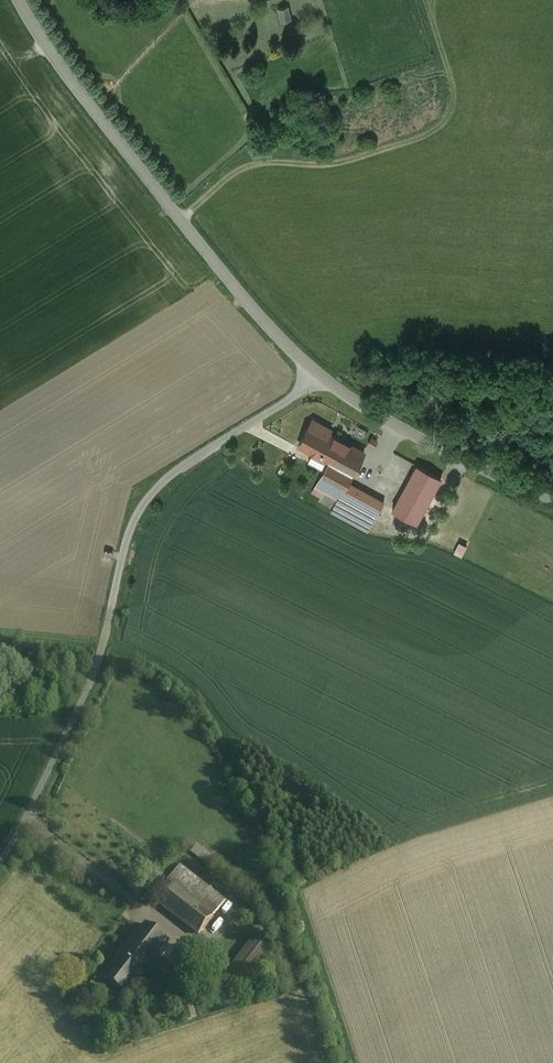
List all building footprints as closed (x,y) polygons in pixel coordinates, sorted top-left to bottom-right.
[(288,5),(279,7),(282,20),(291,18),(288,5)] [(324,425),(313,419),(299,445),(327,460),(339,438),(322,429),(324,425)] [(339,438),(327,460),(329,461),(315,486),(337,499),(331,510),(368,530),(375,519),(345,503),(355,486),(347,482),(364,451),(339,438)] [(417,465),(393,509),(417,522),(441,478),(417,465)] [(384,502),(355,486),(345,503),(375,519),(384,502)] [(467,556),(471,544),(463,540),(458,552),(467,556)] [(200,843),(193,851),(213,867),(220,858),(200,843)] [(197,879),(179,866),(173,873),(175,874),(191,887),(197,879)] [(191,887),(175,874),(168,882),(173,885),(213,917),(225,901),(197,879),(191,887)] [(213,917),(173,885),(158,903),(199,935),(213,917)] [(146,924),(124,952),(147,970),(153,962),(169,942),(146,924)] [(257,936),(219,987),(238,1001),(276,951),(257,936)] [(147,970),(124,952),(117,962),(116,961),(105,975),(129,993),(146,971),(147,970)] [(167,974),(153,962),(147,970),(146,971),(160,983),(167,974)]
